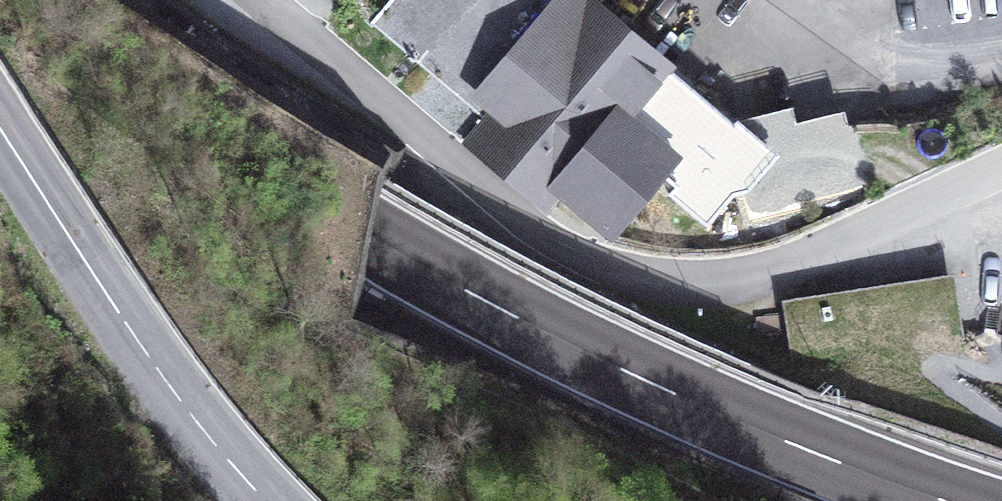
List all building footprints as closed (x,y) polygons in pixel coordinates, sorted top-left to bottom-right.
[(372,23),(488,120),(589,0),(588,0),(391,0),(372,23)] [(738,135),(735,124),(589,0),(488,120),(467,145),(544,210),(559,192),(611,236),(662,175),(676,187),(669,195),(707,227),(733,195),(745,193),(752,218),(800,207),(798,202),(860,186),(847,126),(785,140),(781,125),(738,135)] [(785,140),(847,126),(843,111),(796,123),(792,107),(738,120),(735,124),(738,135),(781,125),(785,140)] [(949,280),(789,306),(798,366),(959,341),(949,280)]
